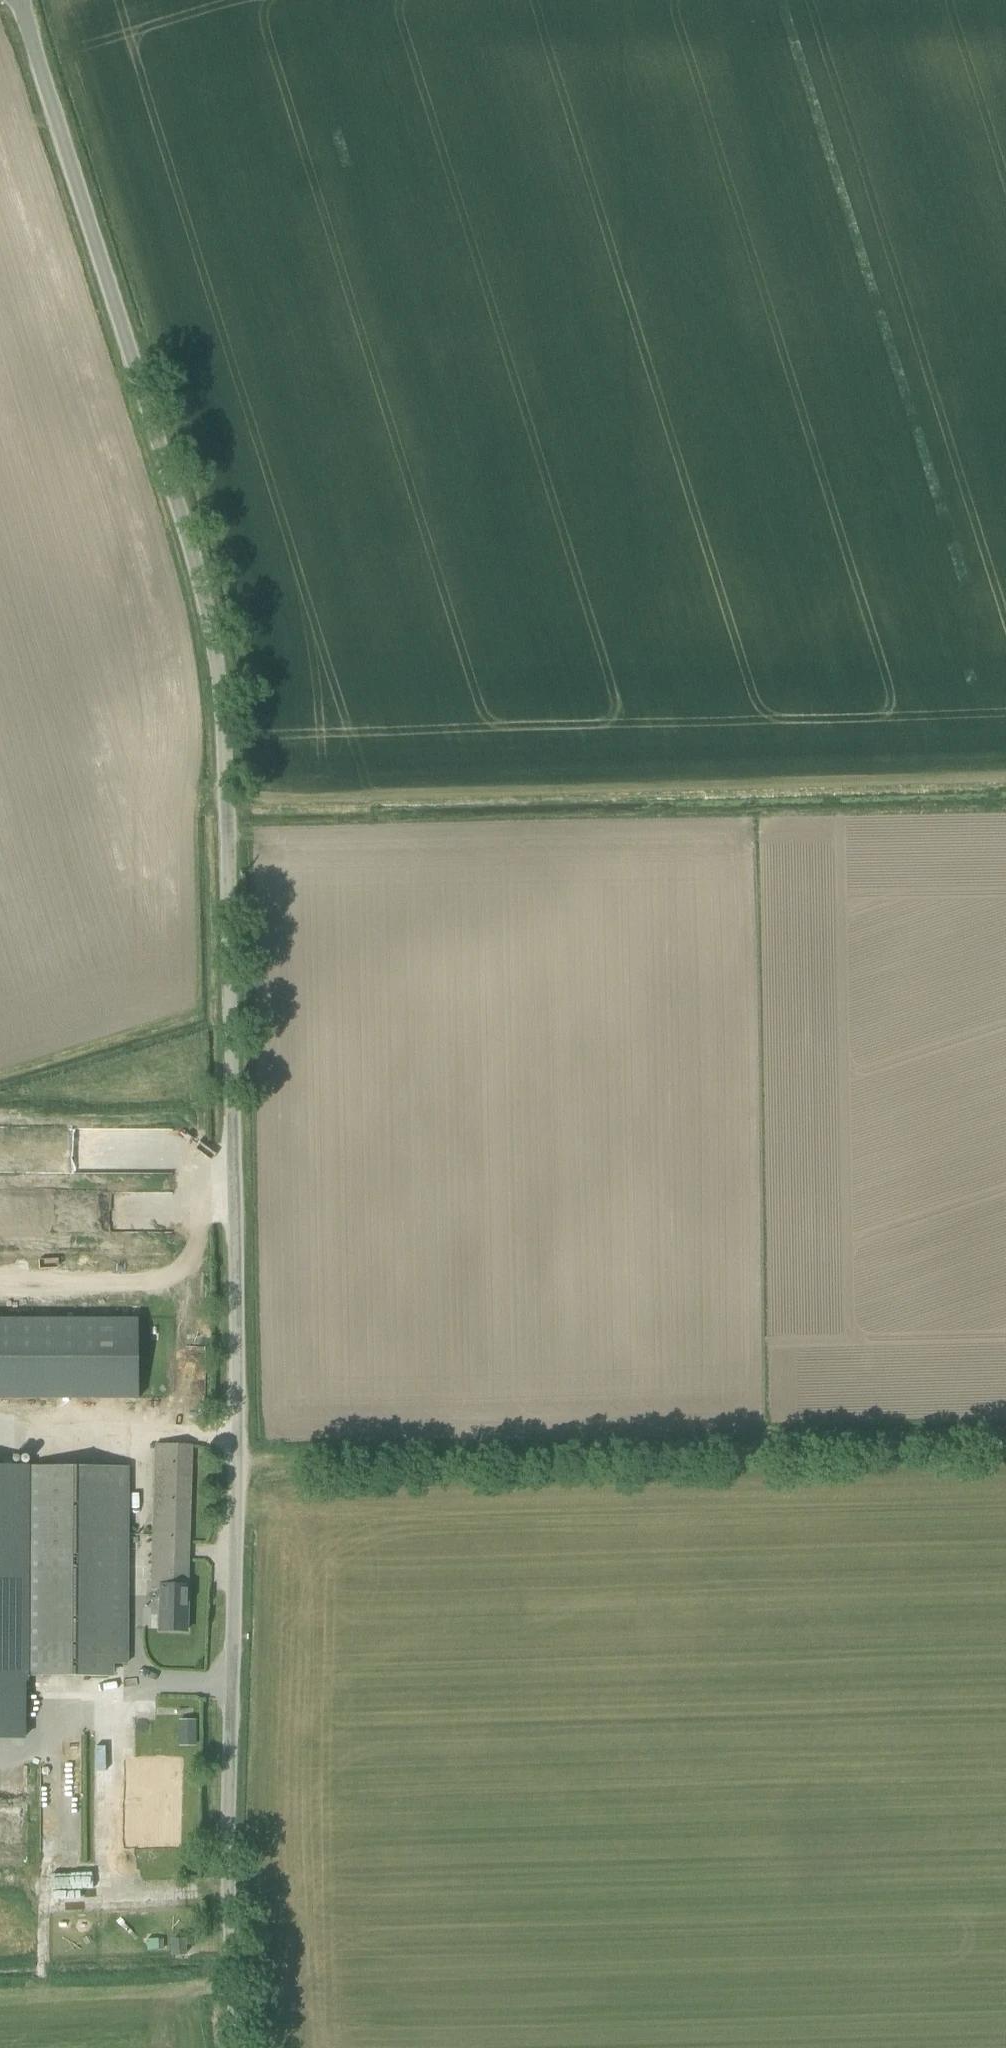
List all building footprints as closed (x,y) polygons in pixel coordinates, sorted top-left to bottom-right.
[(34,1399),(139,1399),(138,1319),(33,1319),(0,1319),(0,1399),(34,1399)] [(156,1444),(152,1581),(152,1589),(161,1589),(160,1630),(186,1631),(192,1445),(156,1444)] [(127,1467),(0,1466),(0,1739),(23,1739),(24,1676),(109,1677),(109,1664),(126,1664),(127,1467)] [(179,1738),(179,1746),(197,1746),(197,1732),(185,1732),(179,1738)] [(129,1791),(129,1820),(130,1820),(129,1876),(175,1877),(176,1855),(177,1855),(179,1793),(129,1791)] [(184,1939),(172,1940),(173,1955),(185,1954),(184,1939)]
